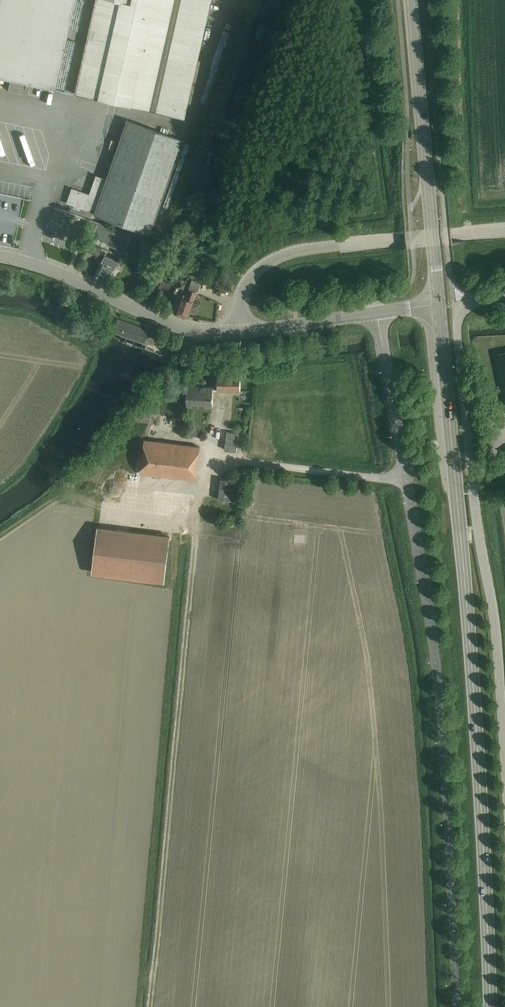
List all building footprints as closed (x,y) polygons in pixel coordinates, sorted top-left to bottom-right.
[(11,80),(9,91),(23,94),(25,83),(56,90),(76,0),(0,0),(0,78),(11,80)] [(74,94),(184,118),(210,0),(95,0),(74,94)] [(72,189),(67,203),(94,212),(93,214),(150,234),(183,140),(126,120),(105,179),(96,176),(89,195),(72,189)] [(94,233),(98,223),(87,219),(84,229),(94,233)] [(129,239),(113,231),(107,244),(123,252),(129,239)] [(101,248),(89,242),(85,250),(98,255),(101,248)] [(95,276),(93,279),(102,283),(102,282),(107,284),(114,268),(120,271),(123,264),(117,262),(117,261),(104,255),(95,276)] [(200,285),(191,282),(186,294),(184,294),(183,297),(180,296),(174,314),(186,318),(188,312),(196,314),(199,304),(192,302),(196,292),(197,293),(200,285)] [(112,330),(144,341),(148,330),(117,318),(112,330)] [(496,355),(504,399),(504,353),(496,355)] [(241,390),(241,385),(241,375),(218,375),(218,390),(241,390)] [(188,386),(187,396),(187,406),(213,407),(213,387),(188,386)] [(200,447),(190,445),(145,440),(141,473),(196,480),(200,447)] [(113,470),(102,481),(109,488),(120,476),(113,470)] [(235,501),(237,480),(221,479),(219,499),(235,501)] [(169,536),(99,528),(94,572),(164,581),(169,536)]
